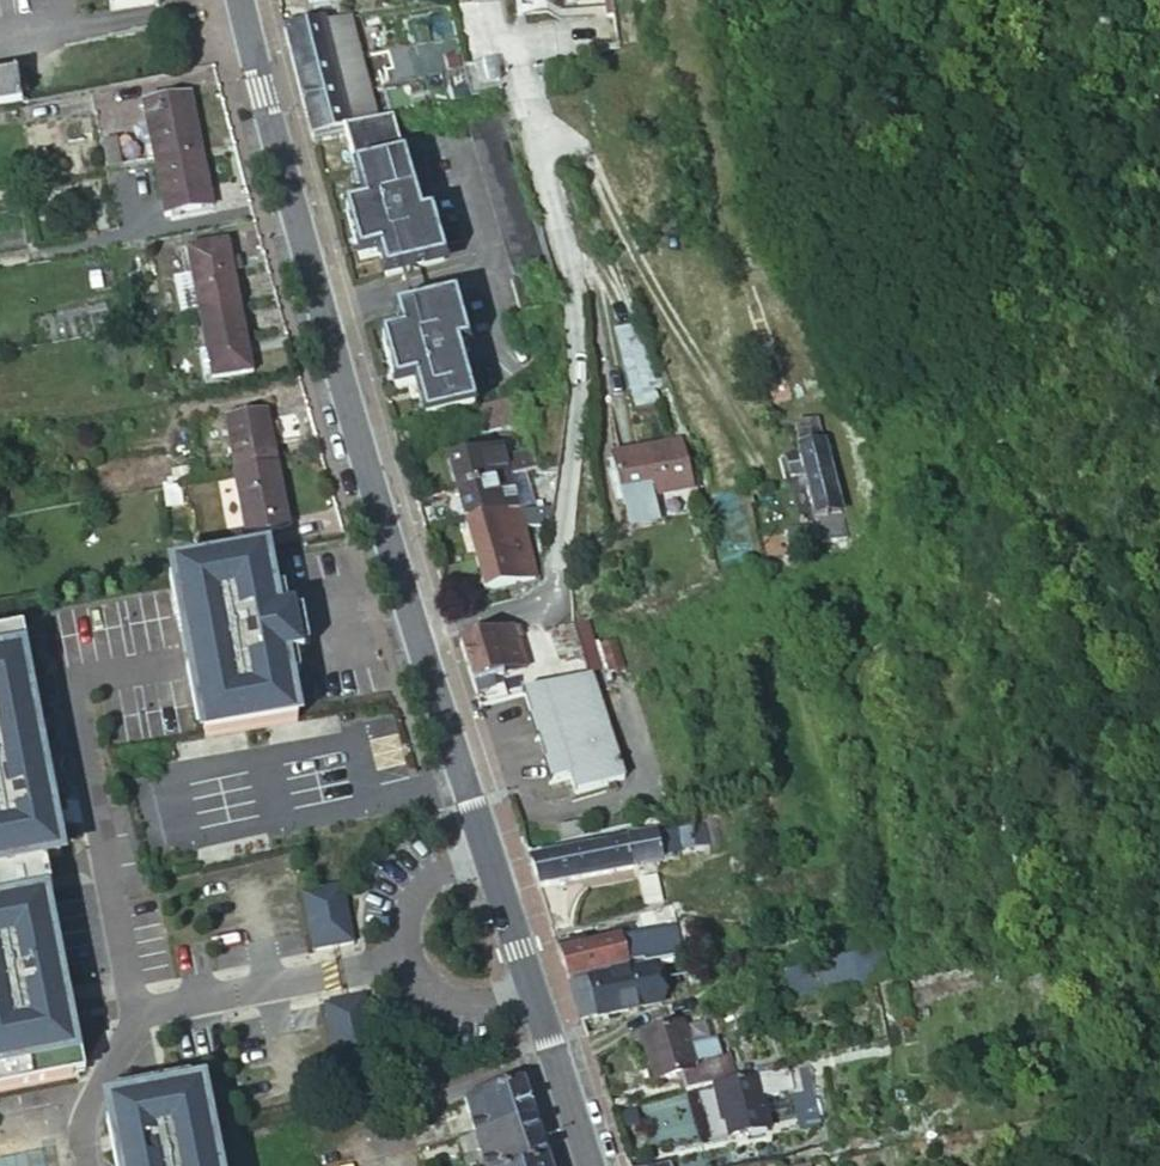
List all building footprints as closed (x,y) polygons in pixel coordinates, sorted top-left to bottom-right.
[(157,9),(156,0),(109,0),(111,15),(157,9)] [(350,18),(327,23),(347,102),(354,130),(376,124),(350,18)] [(327,22),(287,32),(308,113),(347,102),(327,23),(327,22)] [(20,107),(15,79),(0,82),(0,110),(20,107)] [(145,105),(157,161),(204,151),(192,95),(197,95),(196,89),(150,98),(151,104),(145,105)] [(354,130),(347,102),(308,113),(315,139),(345,132),(354,130)] [(376,124),(354,130),(345,132),(368,211),(349,216),(362,262),(381,257),(387,279),(445,262),(430,209),(420,212),(422,222),(406,226),(400,203),(416,199),(393,120),(376,124)] [(204,151),(157,161),(167,217),(173,215),(173,220),(220,211),(219,206),(215,207),(204,151)] [(422,222),(420,212),(416,199),(400,203),(406,226),(422,222)] [(189,250),(202,314),(241,307),(234,273),(232,263),(228,243),(189,250)] [(232,263),(234,273),(241,272),(239,262),(232,263)] [(419,385),(429,420),(476,408),(465,369),(449,374),(443,352),(459,348),(462,356),(472,353),(456,299),(399,316),(405,338),(386,343),(399,390),(419,385)] [(241,307),(202,314),(208,345),(203,345),(209,381),(213,385),(229,382),(228,376),(253,371),(241,307)] [(638,316),(613,324),(629,382),(658,373),(638,316)] [(449,374),(465,369),(462,356),(459,348),(443,352),(449,374)] [(523,404),(485,414),(491,436),(529,427),(523,404)] [(529,406),(531,419),(543,416),(540,404),(529,406)] [(234,448),(239,471),(280,463),(270,412),(228,420),(234,448)] [(803,451),(826,445),(820,421),(796,426),(803,451)] [(527,475),(537,474),(535,467),(539,466),(530,431),(515,434),(527,475)] [(610,453),(614,467),(606,470),(615,501),(623,499),(630,522),(657,513),(650,492),(692,480),(679,433),(610,453)] [(450,461),(504,447),(501,437),(448,449),(450,461)] [(801,455),(816,517),(844,510),(826,445),(803,451),(800,452),(801,455)] [(459,492),(513,479),(504,447),(450,461),(459,492)] [(217,451),(221,475),(235,472),(239,471),(234,448),(217,451)] [(806,476),(801,455),(788,459),(793,479),(806,476)] [(239,471),(235,472),(248,535),(292,526),(280,463),(239,471)] [(521,506),(513,479),(459,492),(467,521),(521,506)] [(557,505),(521,506),(467,521),(486,589),(535,576),(528,552),(531,545),(527,527),(543,524),(544,515),(555,516),(557,505)] [(278,609),(266,548),(177,566),(181,589),(186,588),(194,628),(189,629),(197,673),(202,672),(210,713),(206,714),(209,735),(300,719),(288,656),(306,652),(296,606),(278,609)] [(585,624),(577,627),(585,657),(586,658),(595,655),(585,624)] [(462,643),(475,685),(528,670),(517,638),(524,636),(522,629),(515,631),(514,627),(462,643)] [(585,657),(577,627),(556,632),(565,662),(585,657)] [(0,634),(0,1090),(82,1074),(69,1007),(64,1007),(57,967),(61,966),(48,896),(56,894),(49,856),(63,853),(58,829),(53,830),(46,790),(50,789),(41,741),(33,743),(24,700),(33,698),(19,630),(0,634)] [(591,676),(562,683),(551,687),(550,682),(537,686),(538,690),(527,692),(551,781),(571,776),(574,790),(620,778),(591,676)] [(557,829),(559,843),(581,837),(578,823),(557,829)] [(655,833),(529,861),(538,889),(661,862),(655,833)] [(347,886),(305,895),(315,941),(356,933),(347,886)] [(592,895),(594,910),(609,908),(606,892),(592,895)] [(625,917),(607,922),(611,941),(586,946),(584,940),(557,946),(561,958),(568,979),(644,961),(645,964),(666,960),(674,957),(669,934),(636,942),(632,926),(627,926),(625,917)] [(356,933),(315,941),(318,953),(359,944),(356,933)] [(885,944),(781,966),(788,1000),(892,977),(885,944)] [(577,1006),(583,1022),(659,1003),(650,968),(570,986),(577,1006)] [(369,999),(328,1007),(331,1018),(372,1010),(369,999)] [(372,1010),(331,1018),(340,1065),(352,1063),(381,1057),(372,1010)] [(684,1091),(716,1081),(726,1078),(719,1058),(715,1059),(709,1041),(691,1047),(683,1023),(642,1036),(656,1081),(679,1075),(684,1091)] [(811,1060),(792,1065),(796,1083),(805,1121),(824,1117),(811,1060)] [(792,1065),(759,1074),(764,1092),(796,1083),(792,1065)] [(759,1074),(716,1085),(725,1120),(728,1119),(731,1136),(772,1127),(764,1092),(759,1074)] [(527,1096),(522,1080),(498,1088),(463,1100),(473,1137),(534,1118),(527,1096)] [(205,1085),(114,1102),(118,1126),(123,1125),(131,1165),(220,1165),(205,1085)] [(548,1158),(534,1118),(473,1137),(482,1165),(521,1165),(548,1158)] [(548,1158),(521,1165),(550,1165),(548,1158)]
